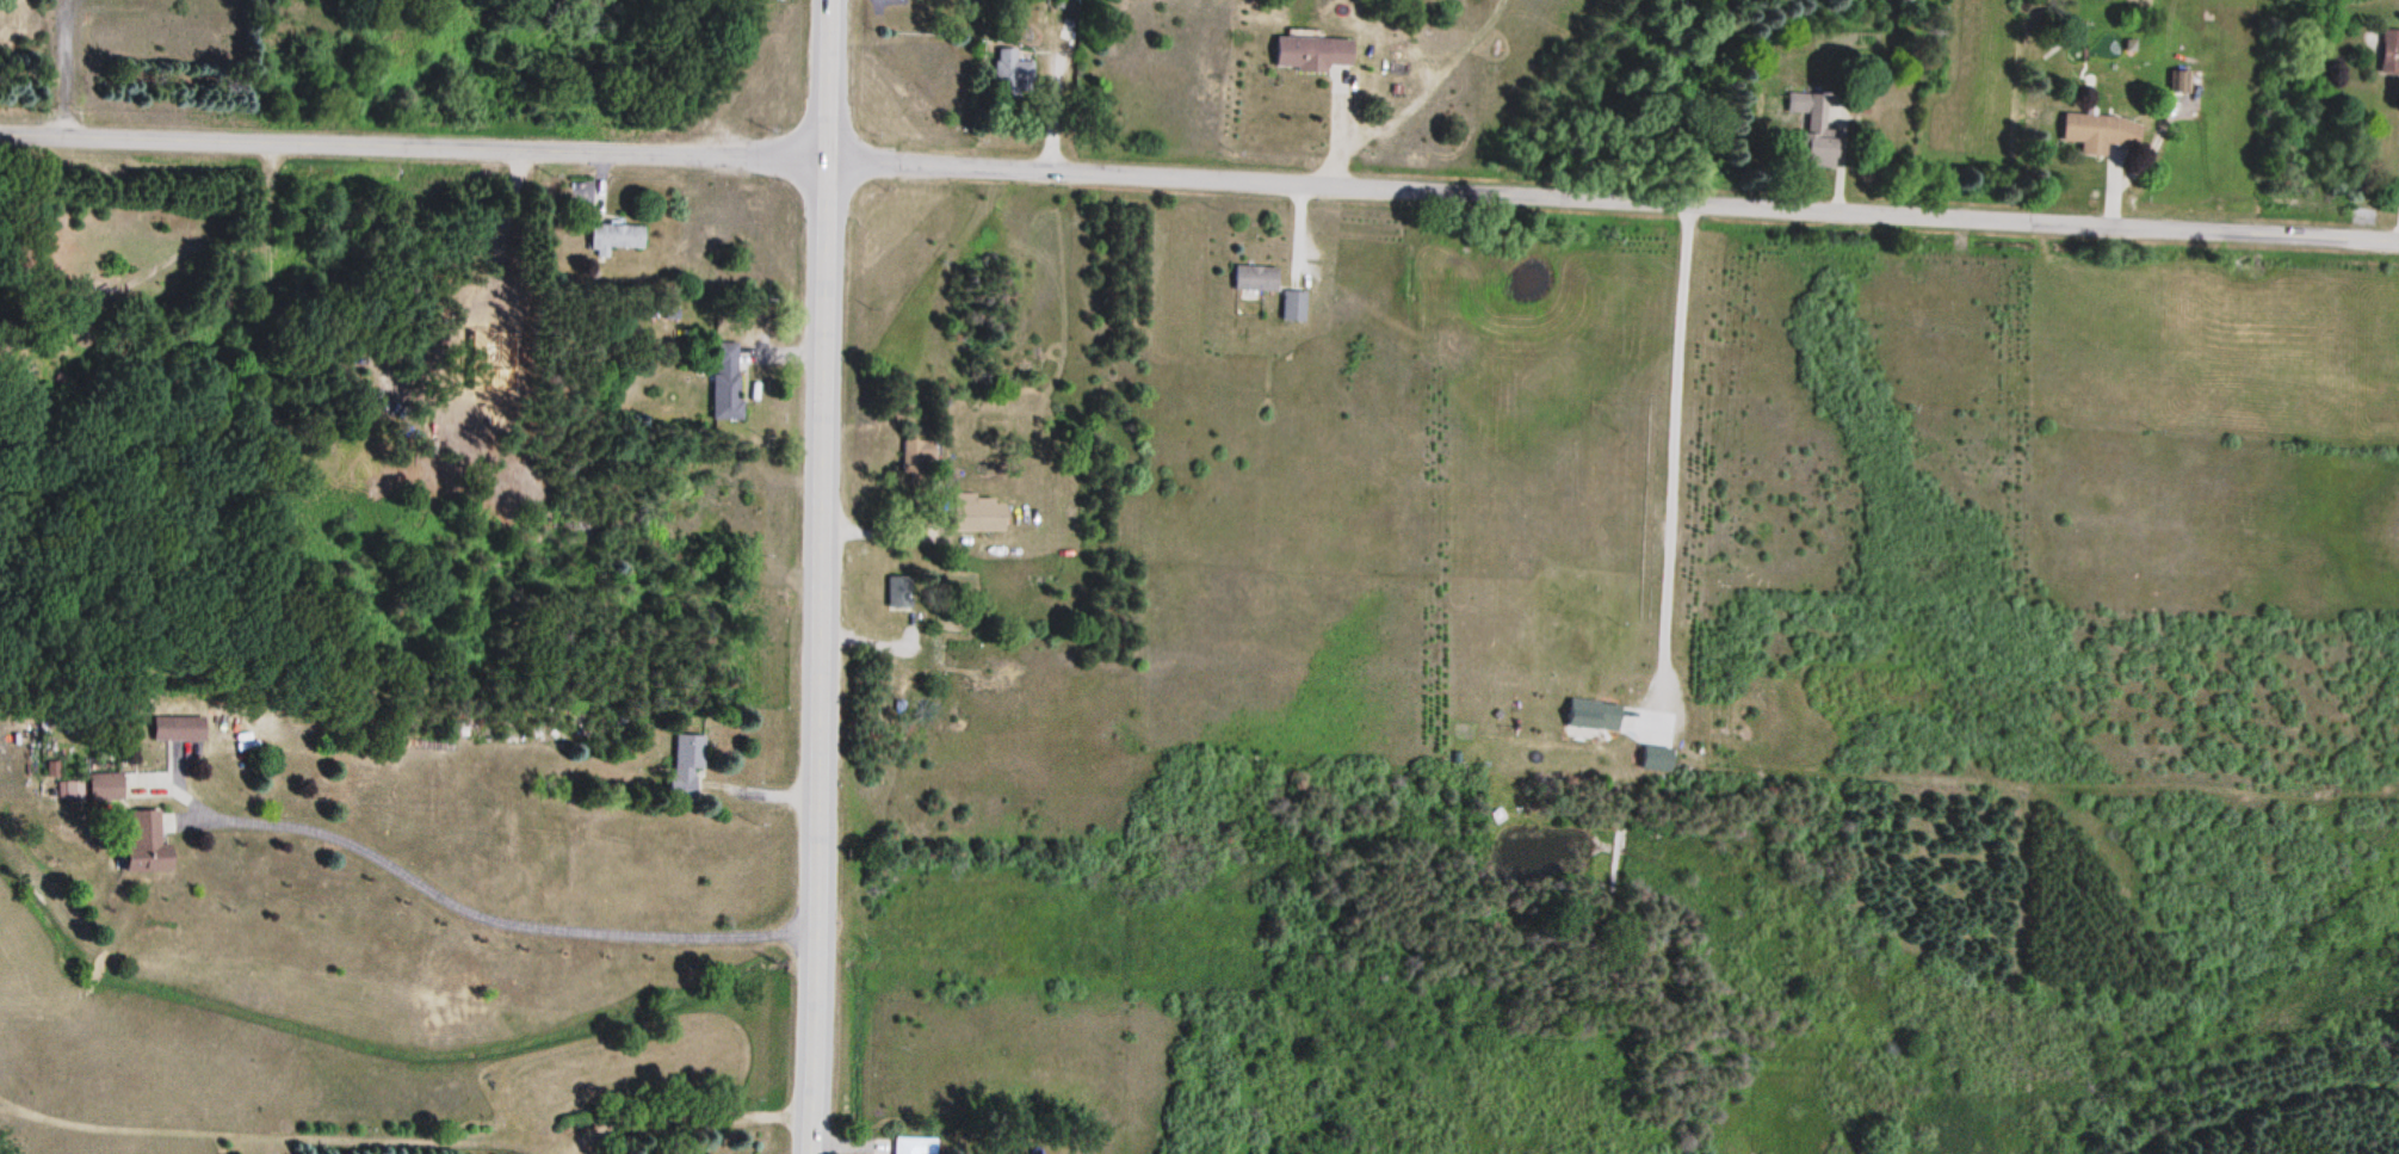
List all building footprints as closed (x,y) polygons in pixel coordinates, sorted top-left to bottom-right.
[(2374,34),(2374,73),(2398,73),(2398,34),(2374,34)] [(1279,37),(1277,66),(1356,70),(1358,39),(1289,35),(1289,38),(1279,37)] [(1035,63),(1019,63),(1019,49),(999,49),(999,90),(1035,90),(1035,63)] [(2064,143),(2085,144),(2085,155),(2107,156),(2108,147),(2140,147),(2141,118),(2065,117),(2064,143)] [(1808,149),(1821,169),(1844,155),(1832,135),(1808,149)] [(607,250),(645,250),(645,226),(590,226),(590,257),(607,257),(607,250)] [(1281,267),(1235,267),(1235,291),(1281,292),(1281,267)] [(1309,292),(1284,292),(1284,322),(1309,322),(1309,292)] [(711,420),(739,421),(740,344),(712,343),(711,420)] [(902,474),(927,474),(927,464),(937,464),(937,442),(902,442),(902,474)] [(958,501),(958,532),(1009,532),(1009,501),(958,501)] [(888,578),(888,610),(912,610),(912,578),(888,578)] [(207,718),(154,718),(154,742),(207,742),(207,718)] [(705,770),(705,735),(674,735),(674,804),(697,804),(696,770),(705,770)] [(162,812),(130,813),(131,873),(177,872),(176,848),(163,848),(162,812)] [(927,1153),(927,1140),(896,1140),(896,1153),(918,1153),(927,1153)]
